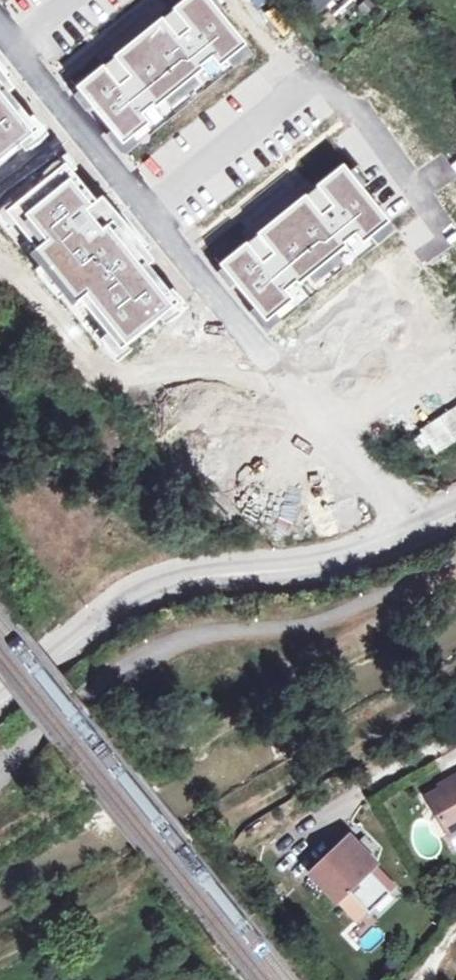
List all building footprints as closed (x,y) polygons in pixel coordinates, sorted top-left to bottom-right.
[(78,88),(119,137),(241,36),(211,0),(184,0),(78,88)] [(316,9),(326,0),(309,0),(316,9)] [(39,133),(0,85),(0,164),(39,133)] [(335,165),(211,258),(257,320),(382,227),(335,165)] [(178,305),(66,167),(2,218),(33,255),(29,259),(71,311),(75,307),(115,356),(178,305)] [(450,780),(451,782),(427,796),(448,832),(455,827),(455,776),(450,780)] [(390,892),(370,870),(363,862),(369,857),(350,835),(312,872),(338,901),(351,889),(370,910),(390,892)] [(377,864),(370,870),(390,892),(397,885),(377,864)]
